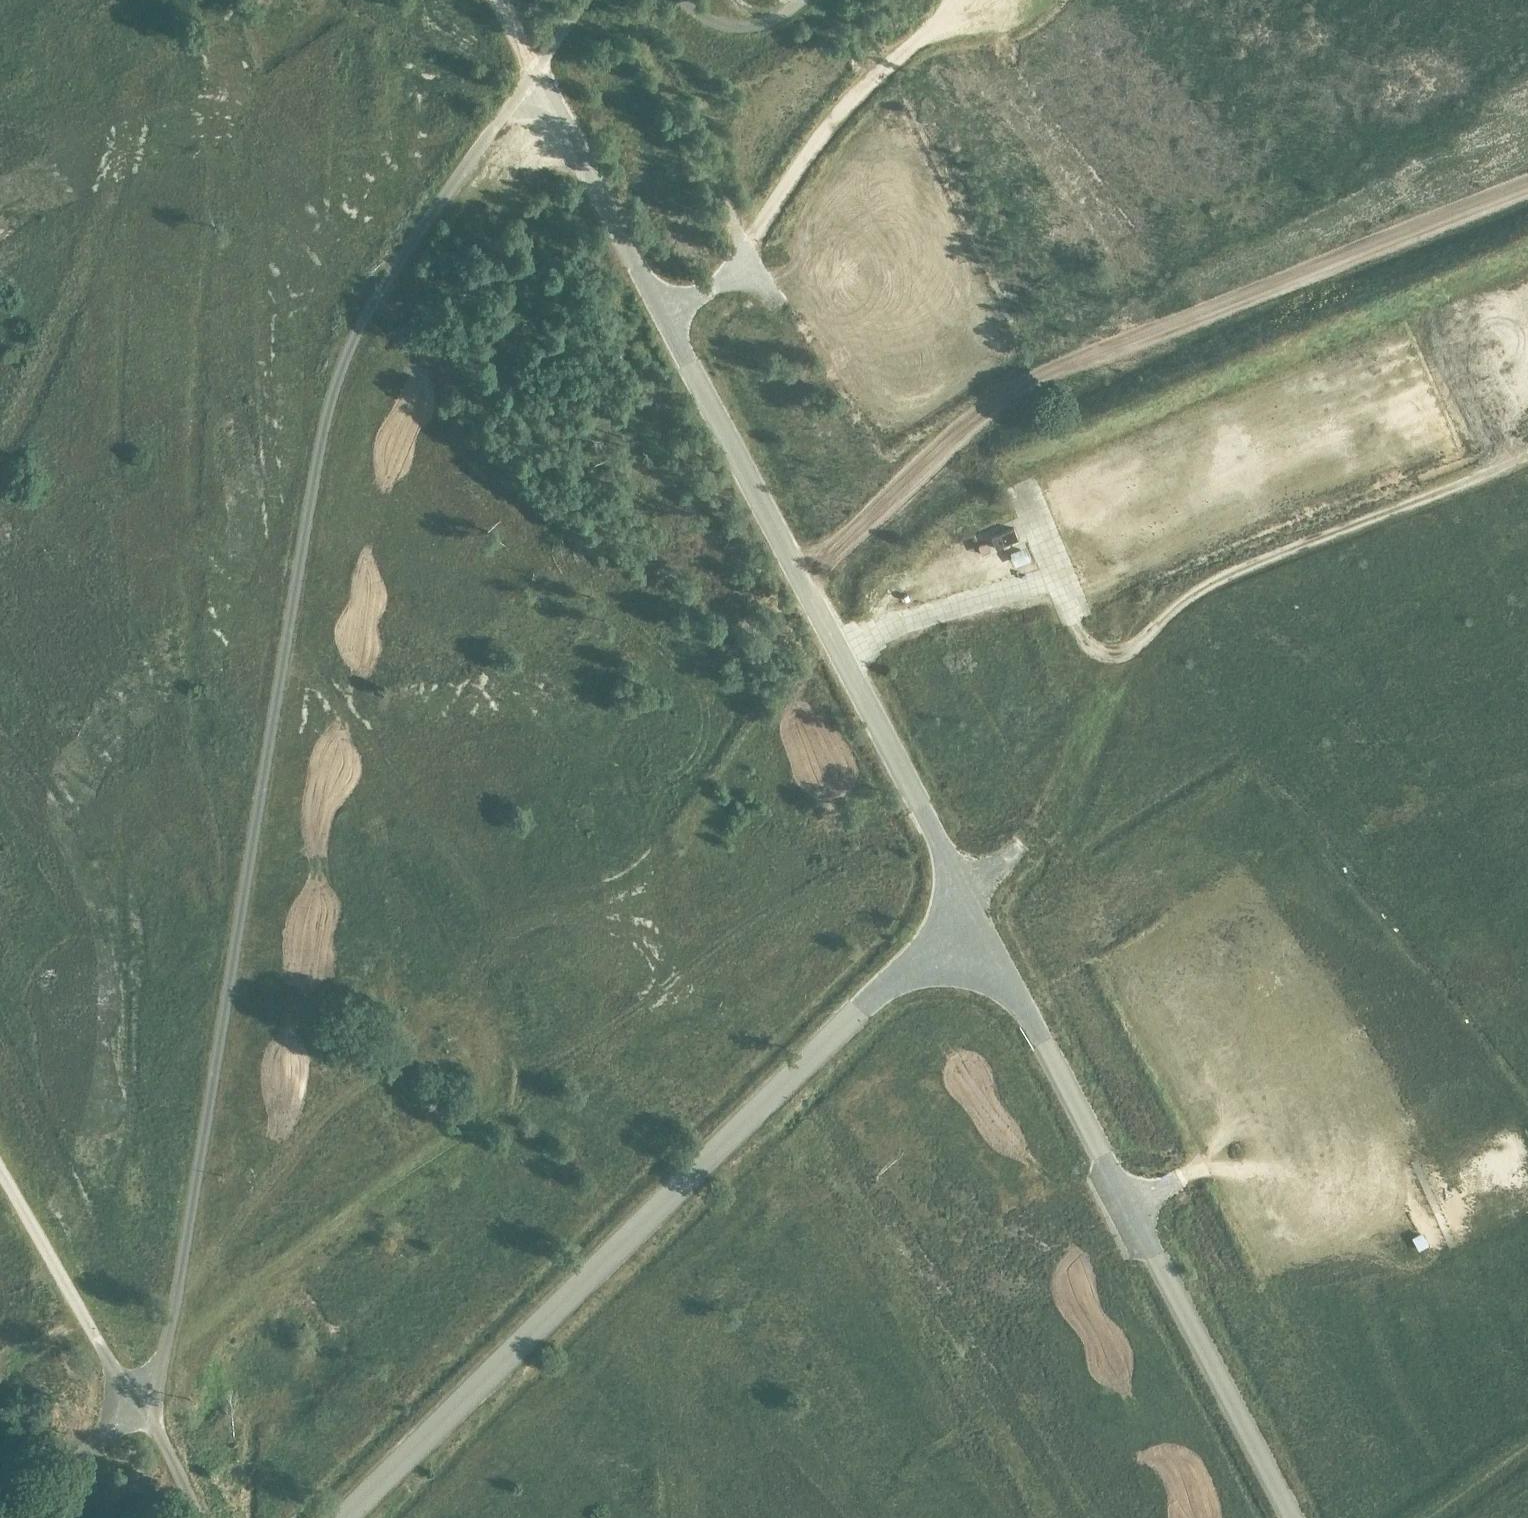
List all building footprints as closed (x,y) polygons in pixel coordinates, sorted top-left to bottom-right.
[(1013,524),(990,531),(994,543),(1017,536),(1013,524)] [(1012,562),(1028,557),(1023,544),(1007,549),(1012,562)]
